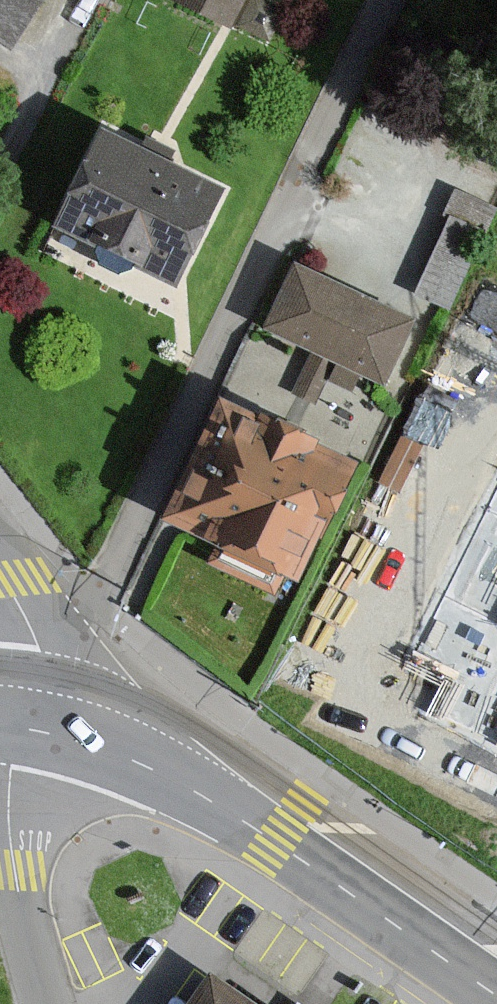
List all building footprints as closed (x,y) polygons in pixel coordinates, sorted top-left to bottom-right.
[(9,36),(33,0),(0,0),(0,30),(9,36)] [(230,24),(241,0),(179,0),(230,24)] [(213,196),(92,140),(49,231),(170,287),(213,196)] [(402,321),(285,266),(255,329),(372,384),(402,321)] [(351,469),(212,401),(153,522),(214,552),(205,569),(258,595),(267,577),(292,589),(351,469)] [(420,657),(455,674),(434,716),(496,747),(496,498),(420,657)] [(208,975),(188,1003),(250,1003),(208,975)]
